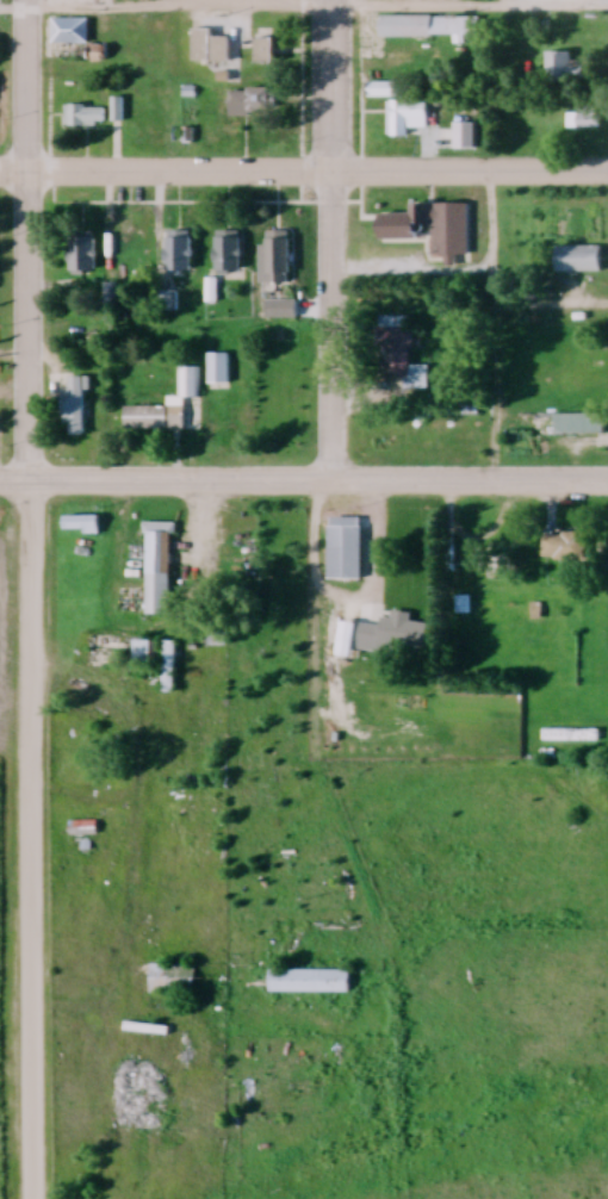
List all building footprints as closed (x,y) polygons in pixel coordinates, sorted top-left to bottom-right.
[(481,20),(383,20),(383,39),(481,40),(481,20)] [(90,21),(54,21),(54,46),(90,46),(90,21)] [(195,64),(231,64),(231,40),(213,40),(213,32),(195,32),(195,64)] [(275,65),(275,42),(259,42),(259,65),(275,65)] [(549,55),(549,85),(585,85),(585,68),(572,68),(572,55),(549,55)] [(413,85),(369,85),(369,100),(413,100),(413,85)] [(275,92),(231,92),(231,112),(275,112),(275,92)] [(390,105),(390,140),(416,140),(416,131),(429,131),(429,105),(390,105)] [(107,129),(107,109),(67,109),(67,129),(107,129)] [(569,118),(569,130),(600,130),(600,110),(579,110),(579,118),(569,118)] [(383,246),(432,246),(432,261),(471,261),(470,207),(413,207),(413,216),(383,217),(383,246)] [(194,275),(194,234),(168,234),(168,275),(194,275)] [(262,248),(262,287),(292,287),(292,236),(269,236),(269,248),(262,248)] [(217,237),(217,275),(243,275),(243,237),(217,237)] [(98,240),(72,240),(72,275),(98,275),(98,240)] [(558,275),(603,275),(603,249),(558,249),(558,275)] [(289,306),(268,306),(268,319),(282,319),(282,311),(289,311),(289,306)] [(429,391),(429,369),(413,369),(412,329),(392,329),(392,321),(381,321),(381,382),(406,382),(406,391),(429,391)] [(210,357),(210,386),(230,386),(230,357),(210,357)] [(126,410),(127,433),(190,431),(189,402),(200,402),(199,369),(181,370),(181,400),(169,400),(169,409),(126,410)] [(66,426),(73,426),(73,438),(89,438),(89,379),(72,379),(72,391),(66,391),(66,426)] [(604,417),(557,417),(557,436),(604,436),(604,417)] [(101,519),(66,519),(66,536),(101,536),(101,519)] [(173,526),(149,526),(149,618),(173,618),(173,526)] [(333,582),(363,582),(363,530),(333,530),(333,582)] [(587,564),(587,536),(544,536),(544,564),(587,564)] [(507,546),(492,546),(492,581),(507,581),(507,546)] [(361,627),(358,652),(424,662),(429,628),(383,621),(381,630),(361,627)] [(176,645),(165,645),(165,695),(176,695),(176,645)] [(97,837),(97,823),(72,822),(72,837),(97,837)] [(196,994),(196,967),(151,967),(151,994),(196,994)] [(271,994),(352,994),(352,972),(271,972),(271,994)]
